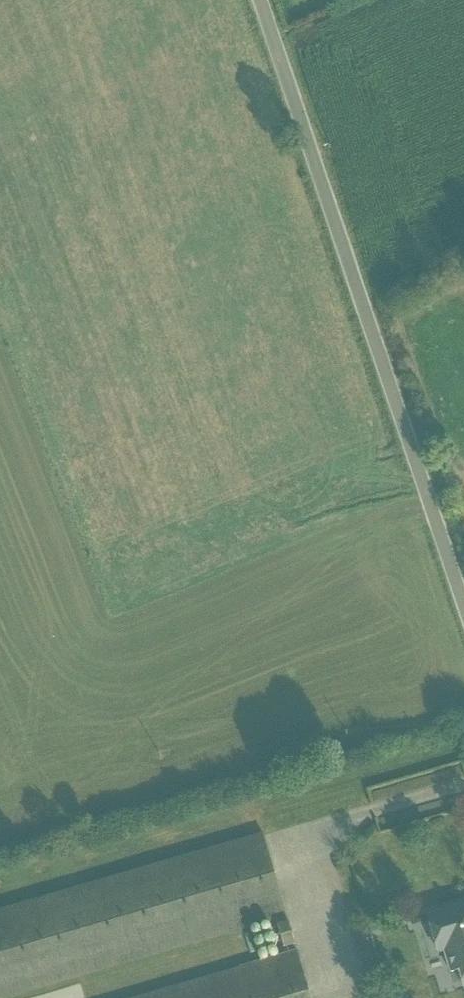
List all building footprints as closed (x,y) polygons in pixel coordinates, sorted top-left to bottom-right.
[(0,914),(0,997),(23,997),(295,918),(271,834),(0,914)] [(463,988),(463,900),(407,914),(410,930),(415,928),(427,976),(434,975),(439,994),(463,988)] [(154,997),(321,997),(309,954),(154,997)]
